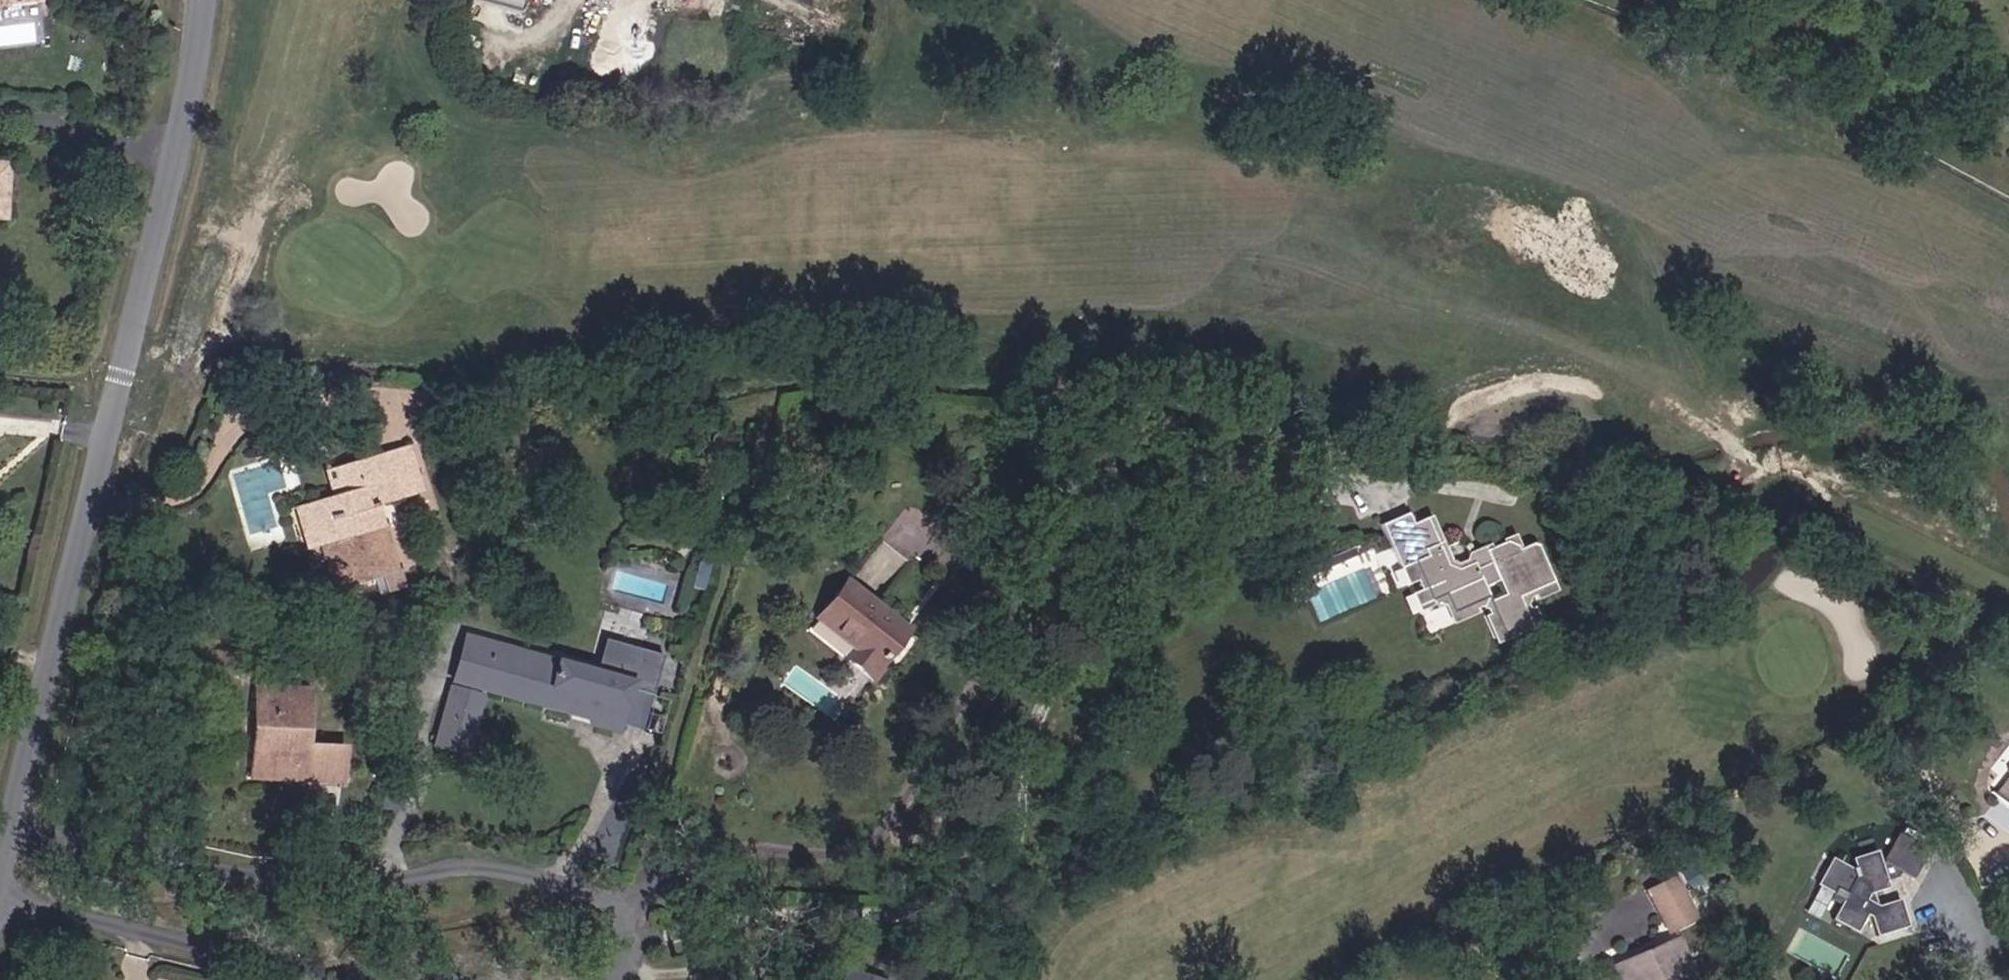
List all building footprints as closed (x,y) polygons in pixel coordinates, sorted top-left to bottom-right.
[(46,8),(45,0),(0,0),(0,10),(46,8)] [(317,595),(383,572),(367,526),(360,527),(354,510),(366,505),(372,503),(366,482),(397,470),(388,444),(311,471),(318,496),(309,500),(269,514),(284,561),(302,555),(317,595)] [(372,503),(404,492),(397,470),(366,482),(372,503)] [(309,500),(318,496),(311,471),(300,475),(309,500)] [(1447,598),(1483,584),(1477,570),(1492,563),(1500,579),(1485,586),(1504,623),(1533,611),(1518,575),(1552,562),(1533,521),(1508,532),(1501,518),(1477,527),(1483,541),(1468,547),(1465,540),(1450,547),(1431,544),(1409,496),(1395,501),(1389,488),(1363,499),(1385,547),(1404,540),(1425,587),(1439,581),(1447,598)] [(367,526),(372,523),(366,505),(354,510),(360,527),(367,526)] [(1291,567),(1296,577),(1368,547),(1363,536),(1291,567)] [(878,645),(869,638),(884,618),(828,580),(801,620),(837,646),(829,658),(861,680),(877,660),(872,655),(878,645)] [(869,638),(878,645),(893,625),(884,618),(869,638)] [(572,670),(492,651),(481,699),(551,715),(552,710),(573,715),(571,722),(597,729),(607,686),(630,691),(639,651),(580,637),(572,670)] [(462,674),(466,658),(469,658),(472,647),(440,639),(429,687),(461,694),(465,675),(462,674)] [(465,675),(461,694),(481,699),(492,651),(472,647),(469,658),(466,658),(462,674),(465,675)] [(324,752),(285,751),(286,699),(234,698),(233,721),(241,721),(241,756),(232,756),(233,776),(289,778),(288,788),(324,788),(324,752)] [(232,756),(241,756),(241,721),(233,721),(232,756)] [(233,785),(288,788),(289,778),(233,776),(233,785)] [(1930,871),(1936,874),(1956,853),(1930,833),(1910,855),(1930,871)] [(1885,901),(1891,895),(1918,886),(1917,880),(1930,871),(1910,855),(1897,857),(1895,850),(1871,858),(1873,869),(1869,873),(1846,863),(1831,891),(1845,897),(1840,909),(1853,914),(1845,933),(1868,942),(1875,924),(1885,927),(1891,946),(1920,936),(1909,908),(1893,912),(1887,909),(1885,901)] [(1693,944),(1710,938),(1693,892),(1667,902),(1669,913),(1666,915),(1672,930),(1685,924),(1693,944)] [(1680,950),(1693,944),(1685,924),(1672,930),(1680,950)] [(1690,953),(1622,978),(1623,979),(1699,979),(1690,953)] [(842,969),(839,979),(880,979),(842,969)]
